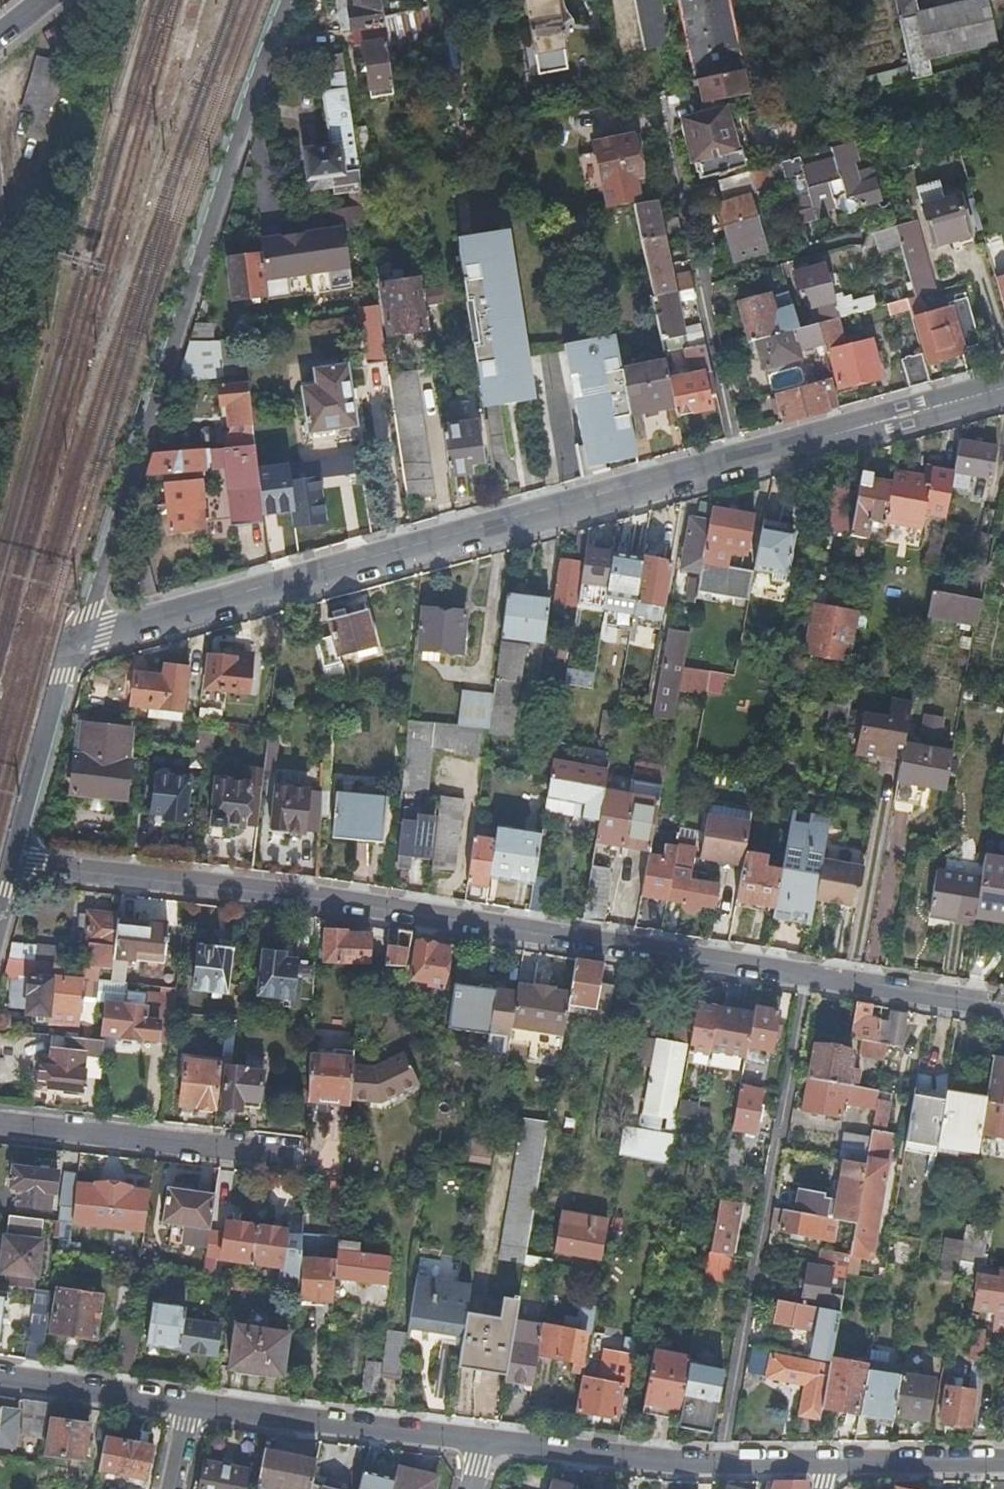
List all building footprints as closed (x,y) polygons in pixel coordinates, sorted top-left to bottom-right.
[(381,14),(379,0),(355,0),(356,6),(348,7),(351,27),(383,22),(381,14)] [(563,28),(561,28),(560,22),(571,17),(572,18),(574,17),(569,10),(565,3),(564,0),(526,0),(538,71),(567,66),(562,34),(564,33),(563,28)] [(670,42),(662,0),(634,0),(643,47),(670,42)] [(693,78),(744,64),(730,0),(679,0),(693,78)] [(909,66),(912,77),(930,72),(926,54),(996,38),(987,0),(946,0),(915,7),(914,0),(894,0),(909,66)] [(386,43),(432,34),(428,5),(381,14),(383,22),(386,43)] [(736,12),(742,43),(759,39),(753,9),(736,12)] [(393,92),(386,43),(383,22),(351,27),(354,44),(362,43),(371,95),(393,92)] [(453,40),(443,42),(450,68),(460,65),(453,40)] [(26,133),(41,138),(63,60),(37,52),(22,105),(33,108),(26,133)] [(342,52),(317,56),(319,73),(331,72),(333,86),(322,88),(330,145),(306,150),(311,188),(336,185),(337,191),(351,189),(362,187),(342,52)] [(720,94),(749,85),(744,64),(709,75),(696,79),(693,80),(702,111),(686,116),(681,117),(688,141),(692,139),(702,175),(741,164),(720,94)] [(839,68),(846,95),(912,77),(909,66),(851,81),(847,66),(839,68)] [(648,109),(656,108),(652,92),(645,93),(648,109)] [(635,177),(641,176),(632,133),(594,140),(608,203),(639,197),(636,183),(635,177)] [(851,140),(847,141),(831,146),(837,165),(852,160),(857,159),(851,140)] [(915,160),(933,155),(929,143),(911,149),(915,160)] [(837,165),(831,146),(803,154),(775,162),(781,182),(790,179),(798,177),(810,218),(821,215),(822,214),(823,213),(824,212),(824,211),(825,210),(825,209),(824,208),(824,206),(835,203),(837,207),(838,208),(840,209),(841,210),(843,211),(845,212),(847,212),(848,212),(850,211),(848,207),(846,200),(837,165)] [(852,160),(837,165),(846,200),(848,207),(850,211),(851,211),(852,210),(853,209),(854,208),(855,205),(880,198),(870,165),(855,169),(852,161),(857,160),(857,159),(852,160)] [(781,182),(775,162),(763,165),(768,185),(781,182)] [(768,185),(763,165),(722,177),(728,197),(768,185)] [(728,197),(722,177),(715,179),(721,200),(728,197)] [(802,220),(810,218),(798,177),(790,179),(802,220)] [(351,189),(353,204),(364,203),(362,187),(351,189)] [(921,202),(932,241),(969,231),(958,192),(921,202)] [(717,203),(734,261),(767,250),(749,193),(717,203)] [(633,202),(641,236),(663,232),(682,229),(679,214),(660,218),(655,198),(633,202)] [(367,221),(366,216),(364,204),(364,203),(353,204),(332,208),(335,226),(333,226),(334,232),(307,235),(306,230),(282,233),(283,239),(277,239),(275,224),(259,226),(262,252),(267,293),(268,297),(291,293),(289,274),(328,268),(330,288),(353,285),(344,225),(367,221)] [(283,239),(282,233),(281,223),(275,224),(277,239),(283,239)] [(894,223),(873,229),(878,247),(899,241),(895,227),(894,223)] [(895,227),(899,241),(914,294),(919,292),(931,289),(911,223),(895,227)] [(334,232),(333,226),(306,230),(307,235),(334,232)] [(475,261),(459,263),(477,378),(494,375),(498,402),(530,398),(503,228),(471,233),(475,261)] [(663,232),(641,236),(653,294),(674,289),(694,285),(690,269),(671,273),(663,232)] [(234,297),(267,293),(262,252),(229,257),(234,297)] [(831,294),(822,262),(808,266),(801,268),(793,270),(800,291),(807,290),(816,321),(836,315),(837,315),(832,299),(831,294)] [(388,332),(428,327),(420,276),(381,282),(388,332)] [(674,289),(653,294),(664,348),(692,343),(705,339),(703,327),(683,331),(674,289)] [(919,292),(914,294),(905,296),(908,305),(911,316),(914,315),(928,360),(965,349),(964,346),(967,346),(966,344),(980,340),(965,290),(949,295),(952,304),(924,311),(919,292)] [(837,315),(875,305),(873,300),(870,301),(868,295),(849,300),(848,295),(842,297),(840,291),(831,294),(832,299),(837,315)] [(798,326),(790,298),(772,303),(769,293),(739,301),(749,340),(755,338),(791,328),(798,326)] [(908,305),(905,296),(886,302),(889,311),(908,305)] [(369,361),(387,359),(379,302),(361,304),(369,361)] [(844,344),(836,315),(816,321),(821,340),(824,350),(830,349),(840,385),(880,375),(871,338),(863,340),(860,332),(848,336),(850,343),(844,344)] [(213,320),(195,321),(189,339),(214,339),(213,320)] [(816,321),(801,325),(803,335),(812,332),(815,342),(821,340),(816,321)] [(801,325),(798,326),(791,328),(796,343),(805,341),(803,335),(801,325)] [(796,343),(791,328),(755,338),(762,366),(799,356),(796,343)] [(602,353),(618,350),(615,331),(598,334),(602,353)] [(630,411),(622,367),(618,350),(602,353),(598,334),(563,341),(583,442),(577,443),(577,441),(575,441),(577,450),(582,475),(610,467),(610,465),(607,465),(607,461),(623,458),(621,448),(628,446),(627,437),(635,436),(630,411)] [(224,373),(233,372),(246,370),(244,350),(243,338),(220,342),(222,354),(224,373)] [(222,354),(220,342),(220,339),(214,339),(189,339),(176,381),(221,374),(224,373),(222,354)] [(705,339),(692,343),(698,372),(677,376),(675,367),(668,369),(675,403),(678,413),(712,406),(709,393),(704,370),(712,369),(705,339)] [(831,376),(824,350),(806,355),(802,364),(807,383),(831,376)] [(901,358),(909,386),(931,380),(922,351),(901,358)] [(668,369),(666,358),(622,367),(630,411),(675,403),(668,369)] [(302,385),(308,428),(354,422),(346,362),(315,367),(317,383),(302,385)] [(384,362),(366,364),(369,387),(387,385),(384,362)] [(389,371),(408,497),(434,493),(415,367),(389,371)] [(704,370),(709,393),(717,392),(712,369),(704,370)] [(226,445),(255,442),(248,380),(234,381),(233,372),(224,373),(221,374),(222,383),(216,384),(218,403),(225,403),(229,433),(226,439),(226,445)] [(807,383),(775,392),(784,420),(839,405),(831,376),(807,383)] [(443,426),(449,471),(469,468),(468,460),(482,457),(476,420),(443,426)] [(623,458),(638,455),(635,436),(627,437),(628,446),(621,448),(623,458)] [(953,470),(951,484),(966,486),(969,473),(973,473),(971,480),(977,481),(978,474),(991,476),(996,445),(959,439),(953,470)] [(231,522),(263,519),(263,516),(257,466),(255,442),(226,445),(210,446),(210,447),(211,464),(215,464),(225,463),(231,522)] [(154,451),(147,472),(205,467),(205,465),(211,464),(210,447),(210,446),(154,451)] [(289,462),(257,466),(263,516),(296,513),(289,462)] [(870,472),(860,470),(849,534),(864,537),(868,518),(883,520),(893,470),(893,466),(873,463),(870,478),(869,478),(870,472)] [(893,470),(883,520),(922,527),(924,512),(945,516),(951,484),(953,470),(923,465),(922,474),(893,470)] [(202,479),(164,483),(169,528),(207,524),(202,479)] [(754,514),(711,505),(708,520),(699,571),(698,576),(696,589),(747,599),(753,570),(741,568),(727,565),(729,553),(743,555),(743,550),(747,551),(752,523),(754,514)] [(993,531),(997,507),(982,505),(978,528),(993,531)] [(764,516),(762,525),(782,529),(785,519),(764,516)] [(680,567),(699,571),(708,520),(689,517),(680,567)] [(762,525),(753,567),(773,571),(771,579),(784,581),(789,554),(788,553),(792,531),(782,529),(762,525)] [(585,547),(584,553),(583,562),(580,581),(607,585),(613,552),(585,547)] [(643,556),(613,552),(607,585),(606,593),(636,599),(643,556)] [(743,555),(729,553),(727,565),(741,568),(743,555)] [(671,561),(643,556),(636,599),(633,614),(661,619),(671,561)] [(580,581),(583,562),(559,558),(552,600),(576,604),(580,581)] [(688,575),(684,599),(688,600),(689,595),(694,597),(696,589),(698,576),(688,575)] [(940,593),(931,591),(926,619),(972,628),(976,628),(981,601),(964,597),(966,585),(943,580),(940,593)] [(839,590),(831,589),(830,598),(840,599),(841,590),(839,590)] [(549,600),(506,594),(500,635),(543,641),(549,600)] [(853,626),(864,628),(867,613),(813,603),(804,651),(848,659),(853,626)] [(462,653),(466,613),(422,608),(418,648),(462,653)] [(332,618),(327,620),(331,635),(314,640),(321,666),(340,661),(338,656),(374,646),(364,609),(345,614),(343,609),(331,612),(332,618)] [(633,614),(632,623),(659,627),(661,619),(633,614)] [(669,628),(653,715),(672,719),(682,667),(683,658),(688,631),(669,628)] [(500,641),(492,696),(491,704),(514,707),(523,644),(500,641)] [(232,658),(206,656),(203,688),(246,692),(250,655),(233,653),(232,658)] [(344,682),(339,664),(326,667),(331,685),(344,682)] [(130,704),(162,708),(181,710),(186,669),(165,666),(164,676),(134,673),(130,704)] [(724,672),(708,670),(705,689),(720,692),(724,672)] [(577,673),(566,672),(564,681),(575,682),(577,673)] [(593,676),(577,673),(575,682),(592,685),(593,676)] [(187,698),(199,700),(201,675),(190,674),(187,698)] [(108,682),(88,678),(82,701),(102,706),(108,682)] [(461,692),(457,724),(488,727),(491,704),(492,696),(461,692)] [(911,700),(892,697),(888,715),(865,711),(856,753),(877,757),(879,744),(902,748),(904,741),(911,700)] [(491,704),(488,727),(487,734),(510,737),(514,707),(491,704)] [(602,722),(613,723),(615,709),(604,707),(602,722)] [(181,710),(162,708),(161,717),(180,719),(181,710)] [(122,798),(130,725),(82,719),(80,735),(78,752),(76,752),(71,792),(122,798)] [(457,724),(408,719),(401,789),(405,789),(420,791),(426,793),(431,745),(455,748),(454,752),(484,755),(487,734),(488,727),(457,724)] [(611,733),(613,723),(602,722),(601,731),(611,733)] [(278,741),(265,739),(262,769),(262,773),(275,774),(278,741)] [(902,748),(900,761),(897,779),(945,788),(952,749),(904,741),(902,748)] [(879,744),(877,757),(900,761),(902,748),(879,744)] [(155,774),(158,748),(144,746),(137,808),(150,810),(155,774)] [(607,770),(599,819),(595,838),(649,847),(664,763),(636,758),(633,774),(607,770)] [(552,760),(550,774),(544,810),(599,819),(607,770),(607,769),(552,760)] [(224,825),(225,823),(243,825),(243,823),(256,824),(262,773),(262,769),(249,767),(247,783),(215,780),(210,823),(224,825)] [(188,777),(155,774),(150,810),(150,811),(163,813),(162,818),(184,821),(188,777)] [(319,832),(320,791),(306,790),(306,789),(274,786),(269,830),(284,831),(284,830),(303,831),(303,830),(319,832)] [(396,867),(410,869),(411,855),(429,857),(434,815),(417,813),(420,791),(405,789),(397,854),(396,867)] [(385,796),(335,792),(331,836),(381,841),(385,796)] [(439,794),(431,868),(449,871),(452,868),(463,798),(439,794)] [(775,905),(773,917),(791,920),(793,909),(813,913),(816,898),(823,859),(830,816),(792,810),(781,870),(775,905)] [(541,833),(496,826),(494,837),(489,872),(534,879),(534,878),(541,833)] [(711,857),(742,863),(744,852),(748,831),(716,826),(711,857)] [(473,835),(467,879),(488,883),(489,872),(494,837),(473,835)] [(678,837),(676,846),(673,865),(692,869),(695,853),(687,852),(690,839),(678,837)] [(648,854),(641,894),(667,898),(673,865),(676,846),(665,844),(663,856),(648,854)] [(742,863),(736,898),(775,905),(781,870),(764,867),(766,855),(744,852),(742,863)] [(984,854),(980,879),(975,915),(1003,920),(1003,856),(984,854)] [(857,904),(864,865),(823,859),(816,898),(857,904)] [(592,863),(583,917),(592,919),(602,921),(609,878),(608,865),(592,863)] [(673,865),(667,898),(685,901),(684,908),(687,913),(693,914),(699,910),(700,904),(715,906),(719,884),(690,879),(692,869),(673,865)] [(962,922),(973,924),(975,915),(980,879),(936,871),(929,911),(953,916),(963,918),(962,922)] [(553,881),(534,878),(534,879),(530,903),(549,906),(553,881)] [(117,919),(117,913),(100,910),(89,909),(85,939),(91,940),(89,965),(99,966),(112,967),(113,957),(117,919)] [(117,919),(113,957),(134,959),(135,950),(165,952),(167,924),(139,921),(117,919)] [(361,964),(368,964),(368,933),(344,933),(344,931),(325,930),(323,963),(361,964)] [(406,966),(412,933),(412,932),(399,930),(396,949),(387,948),(386,966),(406,966)] [(200,937),(200,945),(198,945),(193,988),(226,991),(230,947),(216,945),(217,938),(215,936),(202,934),(200,937)] [(435,943),(415,940),(409,977),(427,980),(427,984),(442,986),(448,945),(435,944),(435,943)] [(39,946),(10,944),(7,957),(33,959),(37,960),(39,946)] [(74,950),(39,946),(37,960),(72,963),(74,950)] [(312,978),(313,962),(297,960),(284,958),(284,954),(263,951),(259,994),(286,997),(286,1001),(291,1002),(293,976),(312,978)] [(7,957),(3,973),(10,974),(31,975),(36,976),(37,960),(33,959),(7,957)] [(603,967),(603,962),(577,958),(571,991),(571,993),(570,996),(569,1005),(596,1010),(600,984),(603,967)] [(78,1024),(84,965),(72,963),(37,960),(36,976),(31,975),(27,1013),(47,1015),(47,1021),(78,1024)] [(95,1001),(106,1002),(125,1004),(126,989),(127,982),(98,978),(95,1001)] [(571,993),(571,991),(555,986),(555,983),(534,980),(534,983),(518,980),(517,985),(516,991),(511,1026),(562,1034),(563,1028),(569,1005),(570,996),(571,993)] [(487,1030),(494,988),(453,982),(451,997),(447,1027),(487,1033),(487,1030)] [(614,983),(600,984),(596,1010),(592,1021),(607,1023),(614,983)] [(510,1033),(511,1026),(516,991),(494,988),(487,1030),(510,1033)] [(156,1038),(171,1040),(171,1037),(174,1011),(175,995),(126,989),(125,1004),(106,1002),(103,1032),(120,1034),(119,1036),(141,1038),(141,1037),(156,1038)] [(680,999),(672,1040),(686,1042),(690,1043),(697,1002),(680,999)] [(864,1002),(857,1001),(851,1037),(862,1039),(875,1042),(879,1018),(870,1017),(872,1009),(869,1008),(869,1003),(864,1002)] [(716,1005),(697,1002),(690,1043),(687,1059),(706,1062),(708,1049),(716,1005)] [(754,1012),(716,1005),(708,1049),(746,1056),(747,1046),(754,1012)] [(754,1012),(747,1046),(772,1050),(779,1009),(755,1005),(754,1012)] [(901,1046),(906,1013),(892,1010),(890,1020),(879,1018),(875,1042),(887,1044),(901,1046)] [(605,1030),(592,1027),(589,1044),(602,1046),(605,1030)] [(84,1074),(99,1076),(103,1039),(92,1038),(53,1034),(49,1064),(41,1063),(38,1084),(57,1087),(82,1090),(84,1074)] [(641,1035),(637,1061),(651,1063),(656,1037),(641,1035)] [(624,1128),(621,1143),(620,1153),(624,1154),(668,1162),(669,1162),(676,1118),(672,1117),(686,1042),(672,1040),(656,1037),(651,1063),(640,1125),(635,1123),(633,1129),(624,1128)] [(884,1059),(887,1044),(875,1042),(862,1039),(860,1054),(884,1059)] [(816,1044),(810,1075),(809,1076),(829,1080),(851,1084),(852,1078),(848,1078),(853,1051),(816,1044)] [(352,1062),(349,1098),(377,1101),(416,1082),(399,1050),(371,1063),(352,1062)] [(307,1100),(349,1103),(349,1098),(352,1062),(353,1058),(309,1056),(308,1079),(307,1100)] [(993,1056),(986,1097),(980,1132),(1003,1136),(1003,1058),(993,1056)] [(194,1106),(216,1108),(222,1064),(185,1060),(180,1103),(194,1104),(194,1106)] [(259,1108),(261,1089),(264,1070),(247,1069),(247,1067),(226,1065),(221,1106),(241,1109),(242,1106),(259,1108)] [(876,1105),(877,1098),(879,1089),(851,1084),(829,1080),(809,1076),(803,1108),(841,1115),(844,1100),(876,1105)] [(297,1100),(307,1100),(308,1079),(306,1079),(299,1078),(297,1100)] [(762,1089),(740,1084),(733,1126),(755,1130),(762,1089)] [(928,1095),(945,1098),(946,1091),(914,1085),(913,1093),(928,1095)] [(937,1144),(977,1150),(985,1103),(986,1097),(946,1090),(946,1091),(945,1098),(937,1144)] [(906,1138),(937,1144),(945,1098),(928,1095),(913,1093),(906,1138)] [(677,1113),(696,1117),(698,1102),(680,1098),(677,1113)] [(847,1265),(846,1273),(857,1275),(861,1256),(871,1258),(893,1132),(885,1130),(890,1100),(877,1098),(876,1105),(873,1121),(872,1129),(871,1133),(866,1162),(855,1221),(850,1253),(847,1265)] [(496,1125),(520,1128),(522,1116),(497,1112),(496,1125)] [(524,1261),(526,1253),(547,1128),(548,1120),(522,1116),(520,1128),(516,1152),(501,1244),(498,1257),(524,1261)] [(866,1162),(871,1133),(847,1129),(842,1157),(844,1158),(866,1162)] [(468,1163),(489,1166),(491,1155),(492,1148),(493,1142),(472,1138),(468,1163)] [(621,1143),(596,1138),(593,1155),(618,1160),(620,1153),(621,1143)] [(935,1154),(937,1144),(906,1138),(904,1149),(935,1154)] [(835,1218),(855,1221),(866,1162),(844,1158),(838,1198),(834,1217),(835,1218)] [(57,1170),(13,1166),(10,1186),(18,1188),(16,1205),(50,1209),(52,1191),(55,1192),(57,1170)] [(725,1166),(723,1178),(743,1181),(745,1170),(743,1169),(725,1166)] [(74,1206),(76,1184),(77,1172),(63,1170),(59,1204),(62,1205),(74,1206)] [(72,1222),(144,1230),(149,1192),(129,1190),(130,1186),(95,1182),(95,1186),(76,1184),(74,1206),(72,1222)] [(182,1242),(207,1245),(214,1193),(166,1186),(162,1220),(184,1224),(182,1242)] [(799,1187),(795,1211),(834,1217),(838,1198),(824,1196),(825,1192),(799,1187)] [(57,1252),(69,1254),(72,1222),(74,1206),(62,1205),(60,1220),(61,1220),(57,1252)] [(731,1254),(732,1254),(734,1244),(737,1226),(740,1211),(718,1207),(717,1213),(710,1250),(731,1254)] [(795,1211),(775,1207),(771,1227),(832,1238),(835,1218),(834,1217),(795,1211)] [(603,1239),(607,1220),(560,1212),(554,1250),(600,1258),(603,1239)] [(7,1214),(0,1270),(2,1270),(0,1282),(0,1283),(8,1284),(33,1287),(34,1274),(35,1275),(43,1218),(7,1214)] [(250,1261),(255,1224),(226,1220),(221,1257),(250,1261)] [(983,1263),(988,1227),(965,1223),(962,1239),(959,1259),(972,1261),(983,1263)] [(301,1257),(301,1241),(285,1239),(286,1229),(255,1224),(250,1261),(300,1269),(301,1257)] [(737,1226),(734,1244),(740,1245),(743,1227),(737,1226)] [(332,1294),(334,1275),(335,1259),(317,1258),(318,1233),(302,1232),(301,1241),(301,1257),(300,1269),(300,1285),(300,1291),(332,1294)] [(959,1259),(962,1239),(945,1236),(939,1270),(940,1270),(954,1272),(957,1273),(959,1259)] [(353,1251),(354,1246),(339,1245),(338,1250),(336,1249),(335,1259),(334,1275),(386,1281),(389,1255),(353,1251)] [(823,1261),(833,1263),(847,1265),(850,1253),(826,1249),(823,1261)] [(727,1281),(731,1254),(710,1250),(705,1277),(727,1281)] [(524,1263),(550,1268),(552,1257),(526,1253),(524,1261),(524,1263)] [(970,1276),(972,1261),(959,1259),(957,1273),(957,1274),(970,1276)] [(808,1265),(801,1303),(839,1310),(846,1273),(847,1265),(833,1263),(832,1270),(808,1265)] [(1003,1310),(1003,1272),(979,1268),(976,1285),(978,1286),(974,1306),(991,1308),(1003,1310)] [(952,1281),(954,1272),(940,1270),(938,1278),(952,1281)] [(463,1333),(466,1310),(470,1283),(413,1275),(406,1325),(463,1333)] [(50,1330),(97,1337),(102,1293),(56,1287),(50,1330)] [(26,1357),(41,1359),(51,1289),(35,1288),(26,1357)] [(514,1319),(519,1294),(514,1293),(513,1296),(504,1295),(500,1316),(466,1310),(463,1333),(458,1365),(477,1368),(505,1373),(514,1319)] [(218,1353),(222,1324),(183,1318),(185,1304),(152,1300),(147,1343),(179,1346),(179,1348),(218,1353)] [(814,1320),(808,1356),(830,1360),(831,1356),(839,1310),(801,1303),(793,1301),(791,1316),(814,1320)] [(571,1370),(583,1372),(596,1306),(580,1303),(577,1318),(564,1316),(562,1327),(548,1324),(543,1354),(573,1360),(571,1370)] [(531,1384),(536,1353),(541,1324),(514,1319),(505,1373),(504,1379),(518,1382),(531,1384)] [(228,1367),(282,1375),(287,1330),(234,1323),(228,1367)] [(536,1353),(543,1354),(548,1324),(541,1323),(541,1324),(536,1353)] [(118,1370),(134,1372),(140,1327),(124,1325),(118,1370)] [(940,1420),(971,1425),(985,1329),(972,1327),(968,1358),(973,1359),(968,1388),(945,1385),(940,1420)] [(380,1374),(399,1377),(406,1331),(385,1328),(380,1374)] [(750,1372),(767,1375),(771,1354),(772,1350),(755,1346),(750,1372)] [(869,1358),(887,1362),(889,1350),(871,1347),(869,1358)] [(681,1408),(689,1363),(691,1356),(654,1349),(644,1401),(681,1408)] [(622,1384),(627,1385),(633,1356),(604,1350),(598,1380),(583,1377),(577,1410),(616,1417),(622,1384)] [(800,1414),(820,1417),(822,1406),(829,1365),(786,1356),(771,1354),(767,1375),(805,1383),(800,1414)] [(829,1365),(822,1406),(859,1412),(866,1368),(867,1363),(831,1356),(830,1360),(829,1365)] [(868,1358),(867,1363),(866,1368),(899,1373),(899,1372),(901,1364),(887,1362),(869,1358),(868,1358)] [(362,1363),(358,1388),(376,1391),(379,1365),(362,1363)] [(679,1418),(678,1423),(700,1427),(711,1429),(722,1369),(689,1363),(681,1408),(679,1418)] [(866,1368),(859,1412),(892,1418),(892,1414),(899,1373),(866,1368)] [(899,1373),(892,1414),(927,1419),(934,1377),(899,1372),(899,1373)] [(48,1401),(24,1397),(21,1420),(45,1424),(48,1401)] [(642,1411),(679,1418),(681,1408),(644,1401),(642,1411)] [(13,1447),(15,1430),(10,1429),(13,1410),(1,1408),(1,1406),(0,1406),(0,1445),(13,1447)] [(859,1412),(857,1420),(890,1425),(892,1418),(859,1412)] [(90,1446),(89,1446),(84,1445),(85,1441),(88,1423),(51,1418),(46,1452),(82,1458),(83,1452),(89,1453),(90,1446)] [(153,1445),(104,1434),(99,1461),(117,1464),(115,1471),(146,1477),(153,1445)] [(263,1451),(256,1486),(259,1486),(260,1484),(284,1488),(310,1488),(311,1483),(316,1461),(263,1451)] [(199,1488),(244,1488),(248,1467),(205,1458),(199,1488)] [(396,1467),(393,1477),(390,1488),(430,1488),(433,1477),(396,1467)] [(393,1477),(362,1469),(357,1488),(390,1488),(393,1477)] [(433,1477),(430,1488),(436,1488),(439,1478),(433,1477)] [(552,1478),(549,1488),(575,1488),(576,1487),(576,1485),(552,1478)] [(807,1486),(802,1479),(769,1480),(766,1488),(806,1488),(807,1486)] [(592,1488),(592,1482),(577,1480),(576,1485),(576,1487),(575,1488),(599,1488),(592,1488)]
